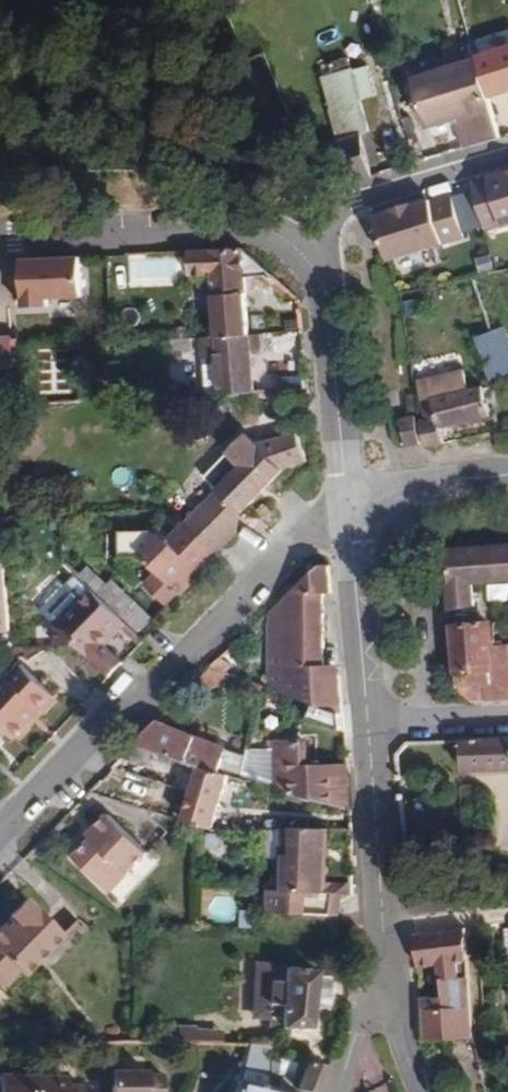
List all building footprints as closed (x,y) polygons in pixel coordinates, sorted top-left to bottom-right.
[(477,9),(492,57),(507,52),(507,0),(506,0),(477,9)] [(352,71),(349,59),(321,66),(324,77),(323,78),(332,108),(330,109),(338,140),(370,132),(361,101),(363,101),(363,100),(376,95),(367,67),(352,71)] [(502,137),(477,61),(414,78),(428,127),(457,118),(466,147),(502,137)] [(373,176),(362,135),(320,146),(332,188),(373,176)] [(473,183),(485,230),(503,225),(504,227),(507,226),(507,173),(473,183)] [(394,212),(375,217),(388,261),(464,238),(451,196),(413,206),(412,205),(394,210),(394,212)] [(211,275),(214,337),(249,336),(245,278),(263,278),(283,297),(289,291),(243,249),(189,251),(190,275),(211,275)] [(129,254),(127,285),(175,287),(176,256),(129,254)] [(80,257),(16,260),(18,306),(82,303),(80,257)] [(506,377),(492,332),(477,339),(489,371),(490,371),(494,381),(506,377)] [(249,336),(214,337),(206,338),(208,359),(223,358),(226,394),(258,393),(256,352),(269,351),(268,334),(249,336)] [(18,366),(15,336),(0,338),(0,368),(18,366)] [(195,350),(195,338),(171,339),(171,351),(195,350)] [(0,368),(0,380),(20,378),(18,366),(0,368)] [(308,390),(307,377),(285,378),(286,391),(308,390)] [(491,417),(484,387),(452,394),(450,388),(438,390),(439,397),(422,401),(425,411),(419,412),(425,448),(444,443),(441,428),(491,417)] [(421,444),(416,417),(401,420),(406,447),(421,444)] [(184,526),(214,555),(239,531),(238,530),(242,513),(284,470),(306,461),(297,434),(258,445),(247,435),(205,478),(219,491),(184,526)] [(178,592),(214,555),(184,526),(147,562),(159,573),(153,578),(169,593),(174,588),(178,592)] [(446,550),(452,611),(470,608),(470,600),(480,600),(479,582),(492,582),(492,593),(504,592),(504,587),(507,587),(507,545),(446,550)] [(13,632),(5,556),(0,556),(0,633),(13,632)] [(332,593),(329,565),(321,565),(271,612),(271,616),(257,630),(252,711),(332,734),(331,709),(344,713),(340,673),(325,673),(324,594),(332,593)] [(107,587),(88,568),(80,576),(139,632),(152,618),(113,580),(107,587)] [(100,682),(142,639),(91,590),(49,633),(100,682)] [(477,608),(449,612),(451,625),(479,621),(477,608)] [(496,646),(494,631),(488,632),(487,622),(453,626),(459,691),(471,702),(507,700),(507,645),(496,646)] [(233,660),(222,656),(210,668),(214,669),(229,674),(233,660)] [(0,682),(0,726),(6,732),(14,740),(54,697),(20,665),(8,678),(6,676),(0,682)] [(220,678),(214,669),(210,668),(195,683),(205,693),(220,678)] [(142,737),(134,745),(189,763),(192,753),(142,737)] [(463,740),(464,768),(507,767),(507,738),(463,740)] [(207,768),(189,763),(134,745),(113,768),(192,792),(184,820),(213,829),(229,775),(226,774),(207,768)] [(233,751),(214,745),(207,768),(226,774),(233,751)] [(148,853),(109,815),(88,836),(92,840),(86,846),(75,858),(110,892),(148,853)] [(322,893),(326,829),(283,829),(282,857),(286,858),(284,891),(269,890),(268,913),(337,915),(340,893),(322,893)] [(92,840),(88,836),(82,843),(86,846),(92,840)] [(25,900),(9,917),(11,919),(15,922),(5,932),(2,928),(0,930),(0,957),(20,976),(22,978),(63,936),(25,900)] [(254,928),(254,912),(242,912),(242,928),(254,928)] [(15,922),(11,919),(2,928),(5,932),(15,922)] [(89,930),(78,920),(63,936),(73,947),(89,930)] [(441,964),(444,996),(423,997),(425,1040),(474,1038),(466,928),(415,934),(419,966),(441,964)] [(20,976),(0,957),(0,987),(5,992),(20,976)] [(317,969),(257,966),(256,1004),(270,1005),(269,1025),(314,1027),(315,1004),(317,971),(317,969)] [(331,972),(317,971),(315,1004),(329,1005),(331,972)] [(195,1030),(179,1029),(179,1043),(194,1043),(195,1030)] [(239,1083),(237,1091),(274,1091),(266,1090),(265,1044),(245,1044),(239,1083)] [(288,1060),(287,1077),(300,1086),(298,1091),(299,1091),(318,1091),(328,1068),(307,1061),(288,1060)] [(163,1075),(148,1075),(148,1073),(111,1073),(111,1091),(163,1091),(163,1075)] [(0,1076),(0,1091),(82,1091),(82,1087),(58,1086),(58,1078),(0,1076)]
